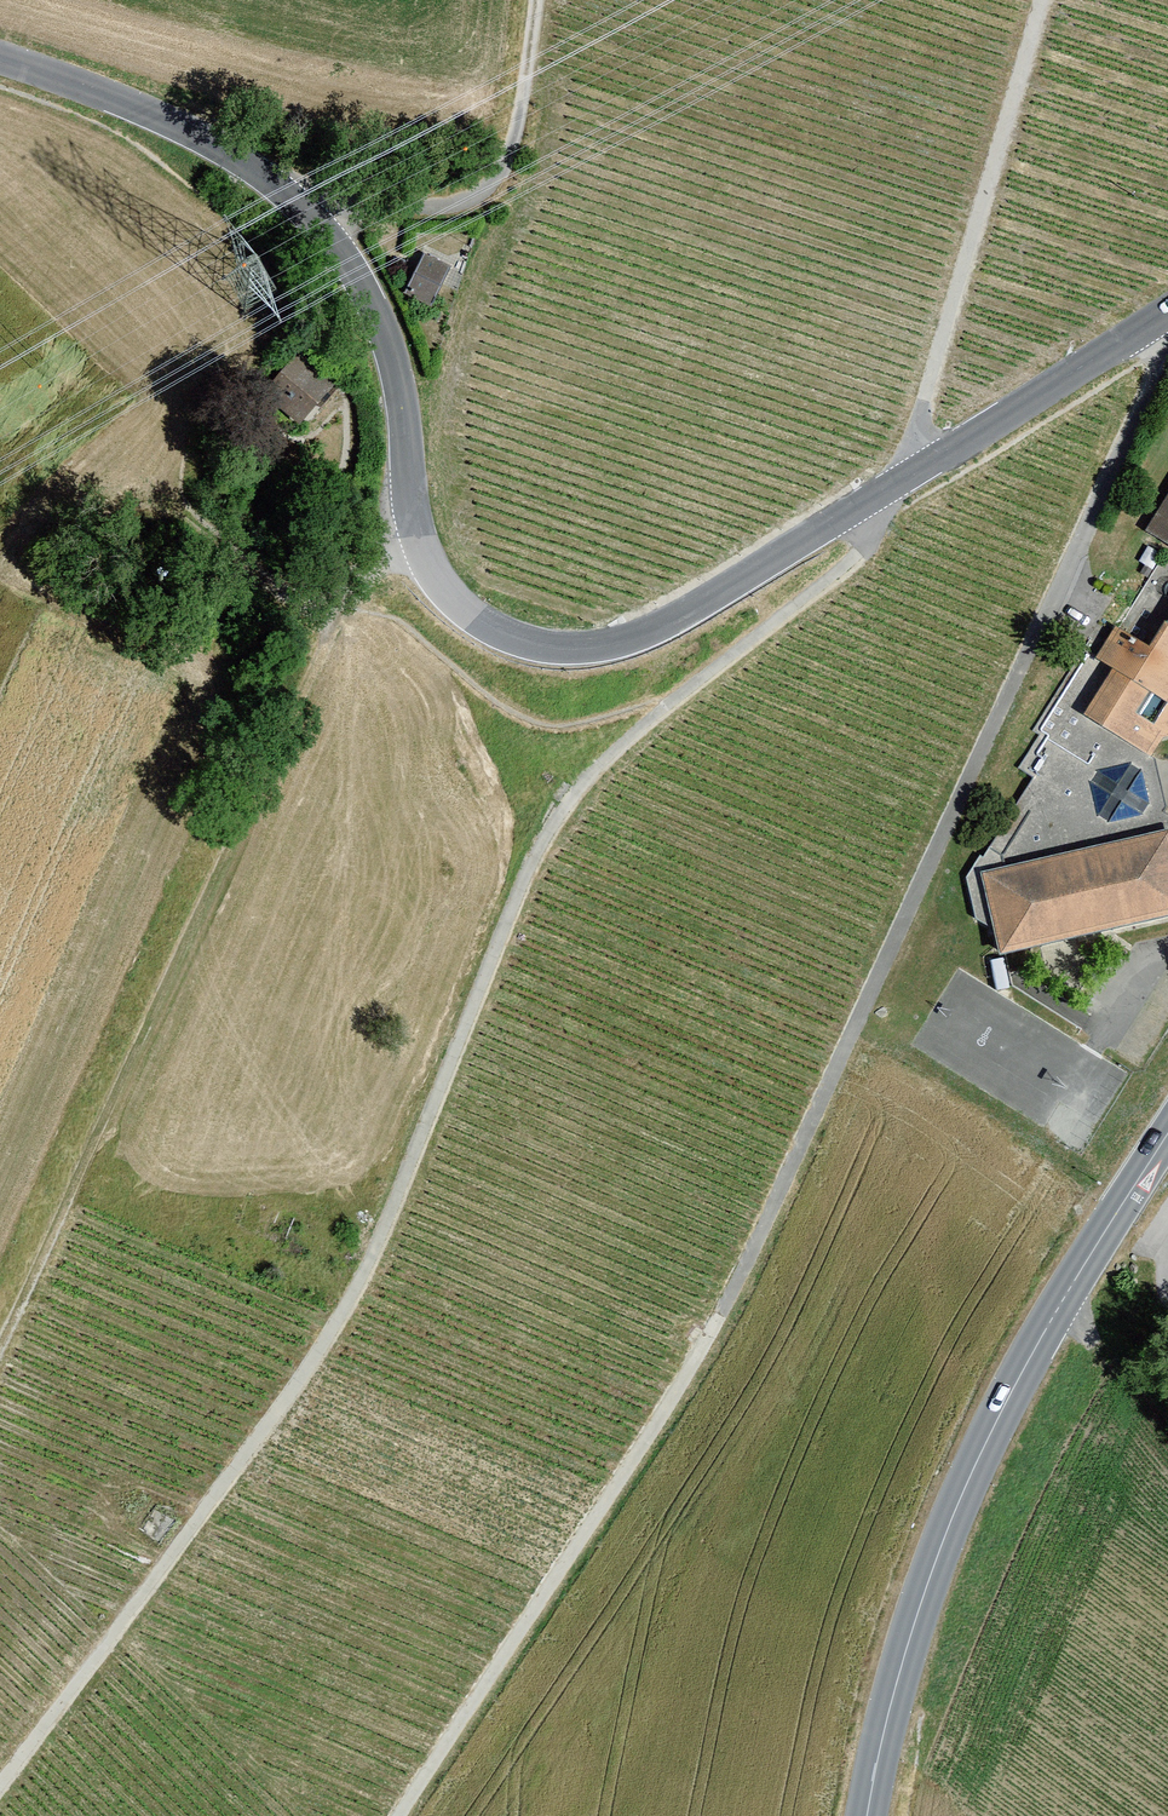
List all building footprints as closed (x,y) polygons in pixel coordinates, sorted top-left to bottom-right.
[(407,296),(435,309),(454,270),(425,256),(407,296)] [(272,393),(311,427),(346,386),(307,353),(272,393)] [(1167,926),(1167,806),(1156,756),(1167,738),(1167,475),(1127,538),(1157,558),(1013,775),(1029,785),(970,874),(977,917),(994,924),(1004,966),(1167,926)] [(1133,1077),(962,973),(914,1051),(1085,1156),(1133,1077)]
